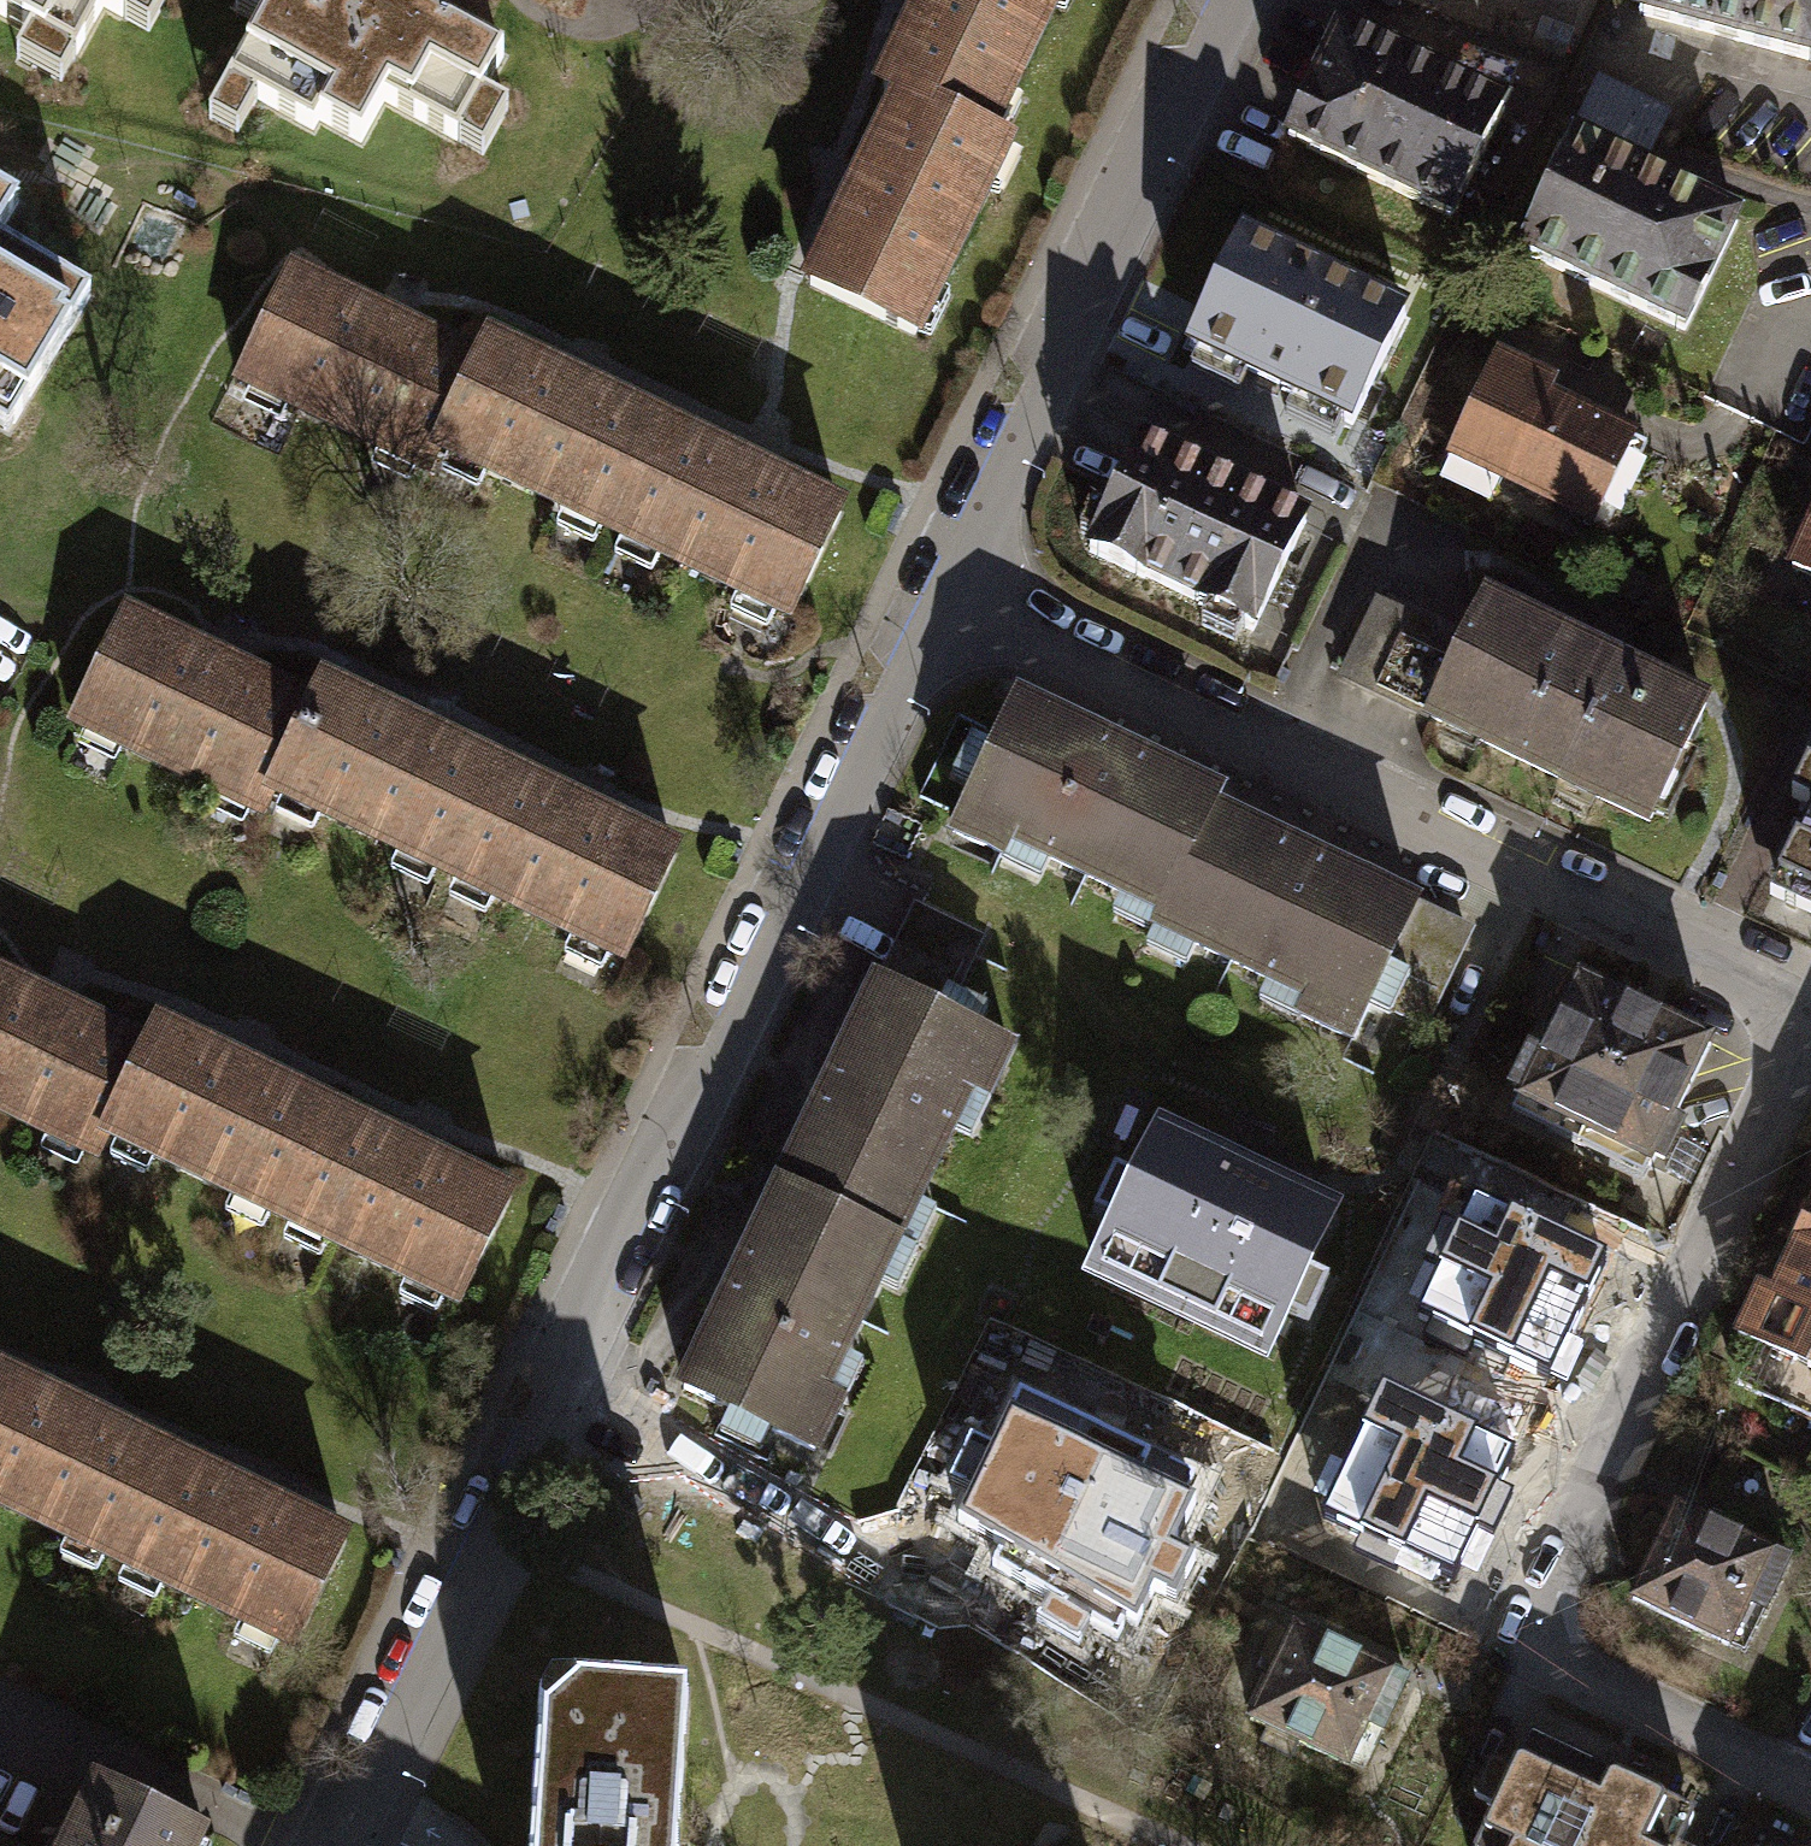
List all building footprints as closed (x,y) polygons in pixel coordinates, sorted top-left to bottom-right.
[(76,63),(105,11),(118,19),(129,0),(0,0),(0,21),(76,63)] [(231,88),(314,134),(320,124),(364,149),(387,110),(460,151),(510,62),(431,17),(441,0),(281,0),(231,88)] [(927,109),(978,134),(1043,0),(914,0),(870,88),(891,98),(925,115),(927,109)] [(1630,9),(1810,60),(1810,0),(1635,0),(1630,9)] [(1509,113),(1334,22),(1275,134),(1450,226),(1509,113)] [(927,109),(925,115),(891,98),(853,174),(799,284),(904,335),(997,144),(978,134),(927,109)] [(1573,133),(1517,249),(1684,335),(1740,216),(1573,133)] [(19,204),(0,193),(0,235),(19,204)] [(1407,315),(1237,234),(1181,350),(1351,431),(1407,315)] [(6,431),(85,301),(0,250),(0,427),(6,431)] [(422,481),(431,463),(409,452),(459,349),(276,261),(218,383),(422,481)] [(431,463),(596,542),(655,420),(468,330),(459,349),(409,452),(431,463)] [(1499,354),(1446,461),(1589,531),(1637,433),(1552,391),(1556,382),(1499,354)] [(655,420),(596,542),(777,629),(836,507),(754,468),(655,420)] [(1308,520),(1133,438),(1077,557),(1252,639),(1308,520)] [(1781,564),(1810,578),(1810,501),(1781,564)] [(1417,719),(1414,727),(1641,833),(1703,701),(1476,595),(1454,641),(1417,719)] [(1454,641),(1365,600),(1329,678),(1417,719),(1454,641)] [(252,826),(261,808),(238,797),(288,694),(106,607),(48,728),(252,826)] [(261,808),(426,887),(485,765),(298,675),(288,694),(238,797),(261,808)] [(1156,934),(1216,813),(1222,801),(1017,700),(945,846),(999,872),(1005,860),(1156,934)] [(485,765),(426,887),(606,974),(665,852),(485,765)] [(1423,914),(1216,813),(1156,934),(1151,943),(1300,1016),(1293,1029),(1352,1058),(1374,1014),(1423,914)] [(1777,913),(1810,926),(1810,841),(1777,913)] [(881,993),(946,1022),(983,942),(918,913),(881,993)] [(1476,938),(1423,914),(1374,1014),(1427,1040),(1476,938)] [(93,1150),(70,1139),(120,1036),(0,978),(0,1128),(84,1168),(93,1150)] [(777,1197),(906,1255),(975,1104),(992,1111),(1017,1055),(946,1022),(881,993),(873,989),(777,1197)] [(1517,1122),(1646,1188),(1713,1056),(1585,990),(1517,1122)] [(93,1150),(258,1229),(317,1107),(129,1017),(120,1036),(70,1139),(93,1150)] [(317,1107),(258,1229),(438,1316),(497,1194),(317,1107)] [(1084,1295),(1269,1385),(1296,1329),(1311,1337),(1332,1294),(1317,1287),(1348,1222),(1164,1134),(1134,1196),(1116,1187),(1098,1224),(1114,1232),(1084,1295)] [(836,1409),(906,1255),(777,1197),(682,1404),(828,1470),(852,1417),(836,1409)] [(1764,1302),(1746,1294),(1721,1344),(1741,1350),(1727,1383),(1810,1424),(1810,1201),(1764,1302)] [(1464,1352),(1467,1346),(1557,1388),(1613,1267),(1479,1205),(1465,1236),(1447,1228),(1428,1268),(1446,1276),(1424,1322),(1428,1324),(1423,1333),(1464,1352)] [(100,1570),(159,1448),(0,1371),(0,1522),(100,1570)] [(1400,1565),(1396,1572),(1437,1591),(1444,1575),(1461,1582),(1484,1531),(1499,1538),(1516,1502),(1503,1496),(1520,1459),(1388,1397),(1332,1517),(1366,1533),(1359,1546),(1400,1565)] [(1021,1401),(964,1530),(1010,1550),(998,1570),(1058,1603),(1045,1624),(1084,1646),(1095,1625),(1120,1642),(1131,1624),(1143,1630),(1159,1595),(1179,1603),(1197,1568),(1179,1561),(1201,1512),(1184,1506),(1195,1481),(1021,1401)] [(159,1448),(100,1570),(281,1657),(340,1534),(159,1448)] [(1670,1508),(1627,1603),(1745,1656),(1788,1560),(1670,1508)] [(1348,1778),(1398,1679),(1296,1633),(1248,1730),(1348,1778)] [(676,1690),(540,1680),(533,1696),(521,1845),(665,1845),(676,1690)] [(1472,1845),(1675,1845),(1689,1819),(1688,1812),(1529,1737),(1519,1741),(1506,1768),(1493,1762),(1486,1764),(1474,1791),(1476,1798),(1490,1805),(1472,1845)] [(193,1845),(77,1789),(49,1845),(192,1845),(193,1845)]
